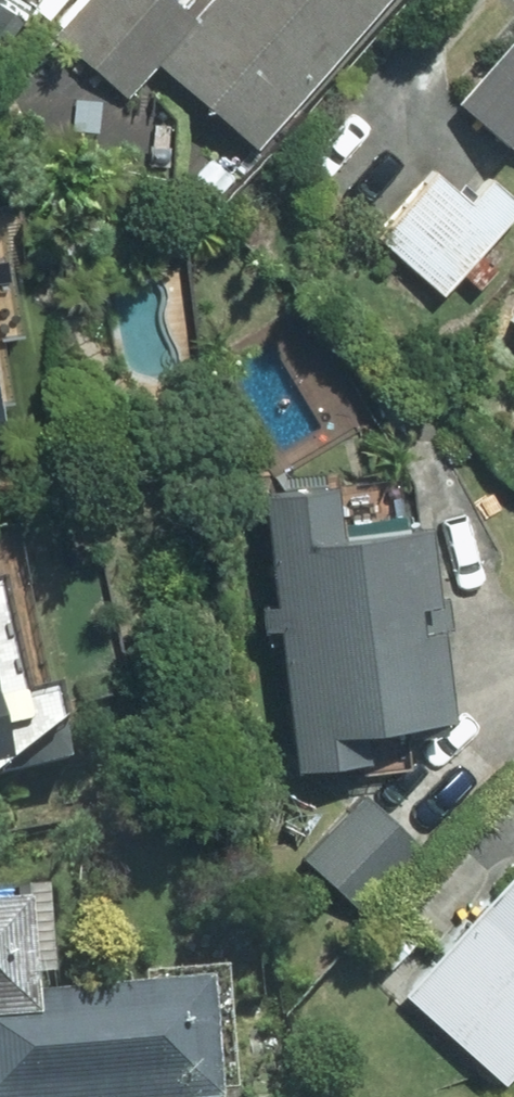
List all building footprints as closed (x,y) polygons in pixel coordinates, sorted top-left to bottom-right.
[(370,0),(195,0),(182,15),(164,0),(74,0),(45,34),(120,98),(148,65),(244,147),(370,0)] [(447,100),(495,142),(513,121),(513,25),(447,100)] [(428,171),(369,237),(433,293),(512,203),(481,175),(460,200),(428,171)] [(502,321),(513,332),(513,308),(502,321)] [(317,480),(244,490),(258,603),(245,604),(250,643),(264,642),(280,766),(351,757),(347,727),(434,715),(422,627),(445,624),(441,596),(418,598),(408,521),(324,532),(317,480)] [(50,764),(36,693),(5,699),(0,675),(0,774),(50,764)] [(353,910),(413,845),(357,793),(297,858),(353,910)] [(393,992),(493,1083),(513,1061),(513,861),(393,992)] [(187,987),(15,997),(9,906),(0,907),(0,1096),(194,1096),(187,987)]
